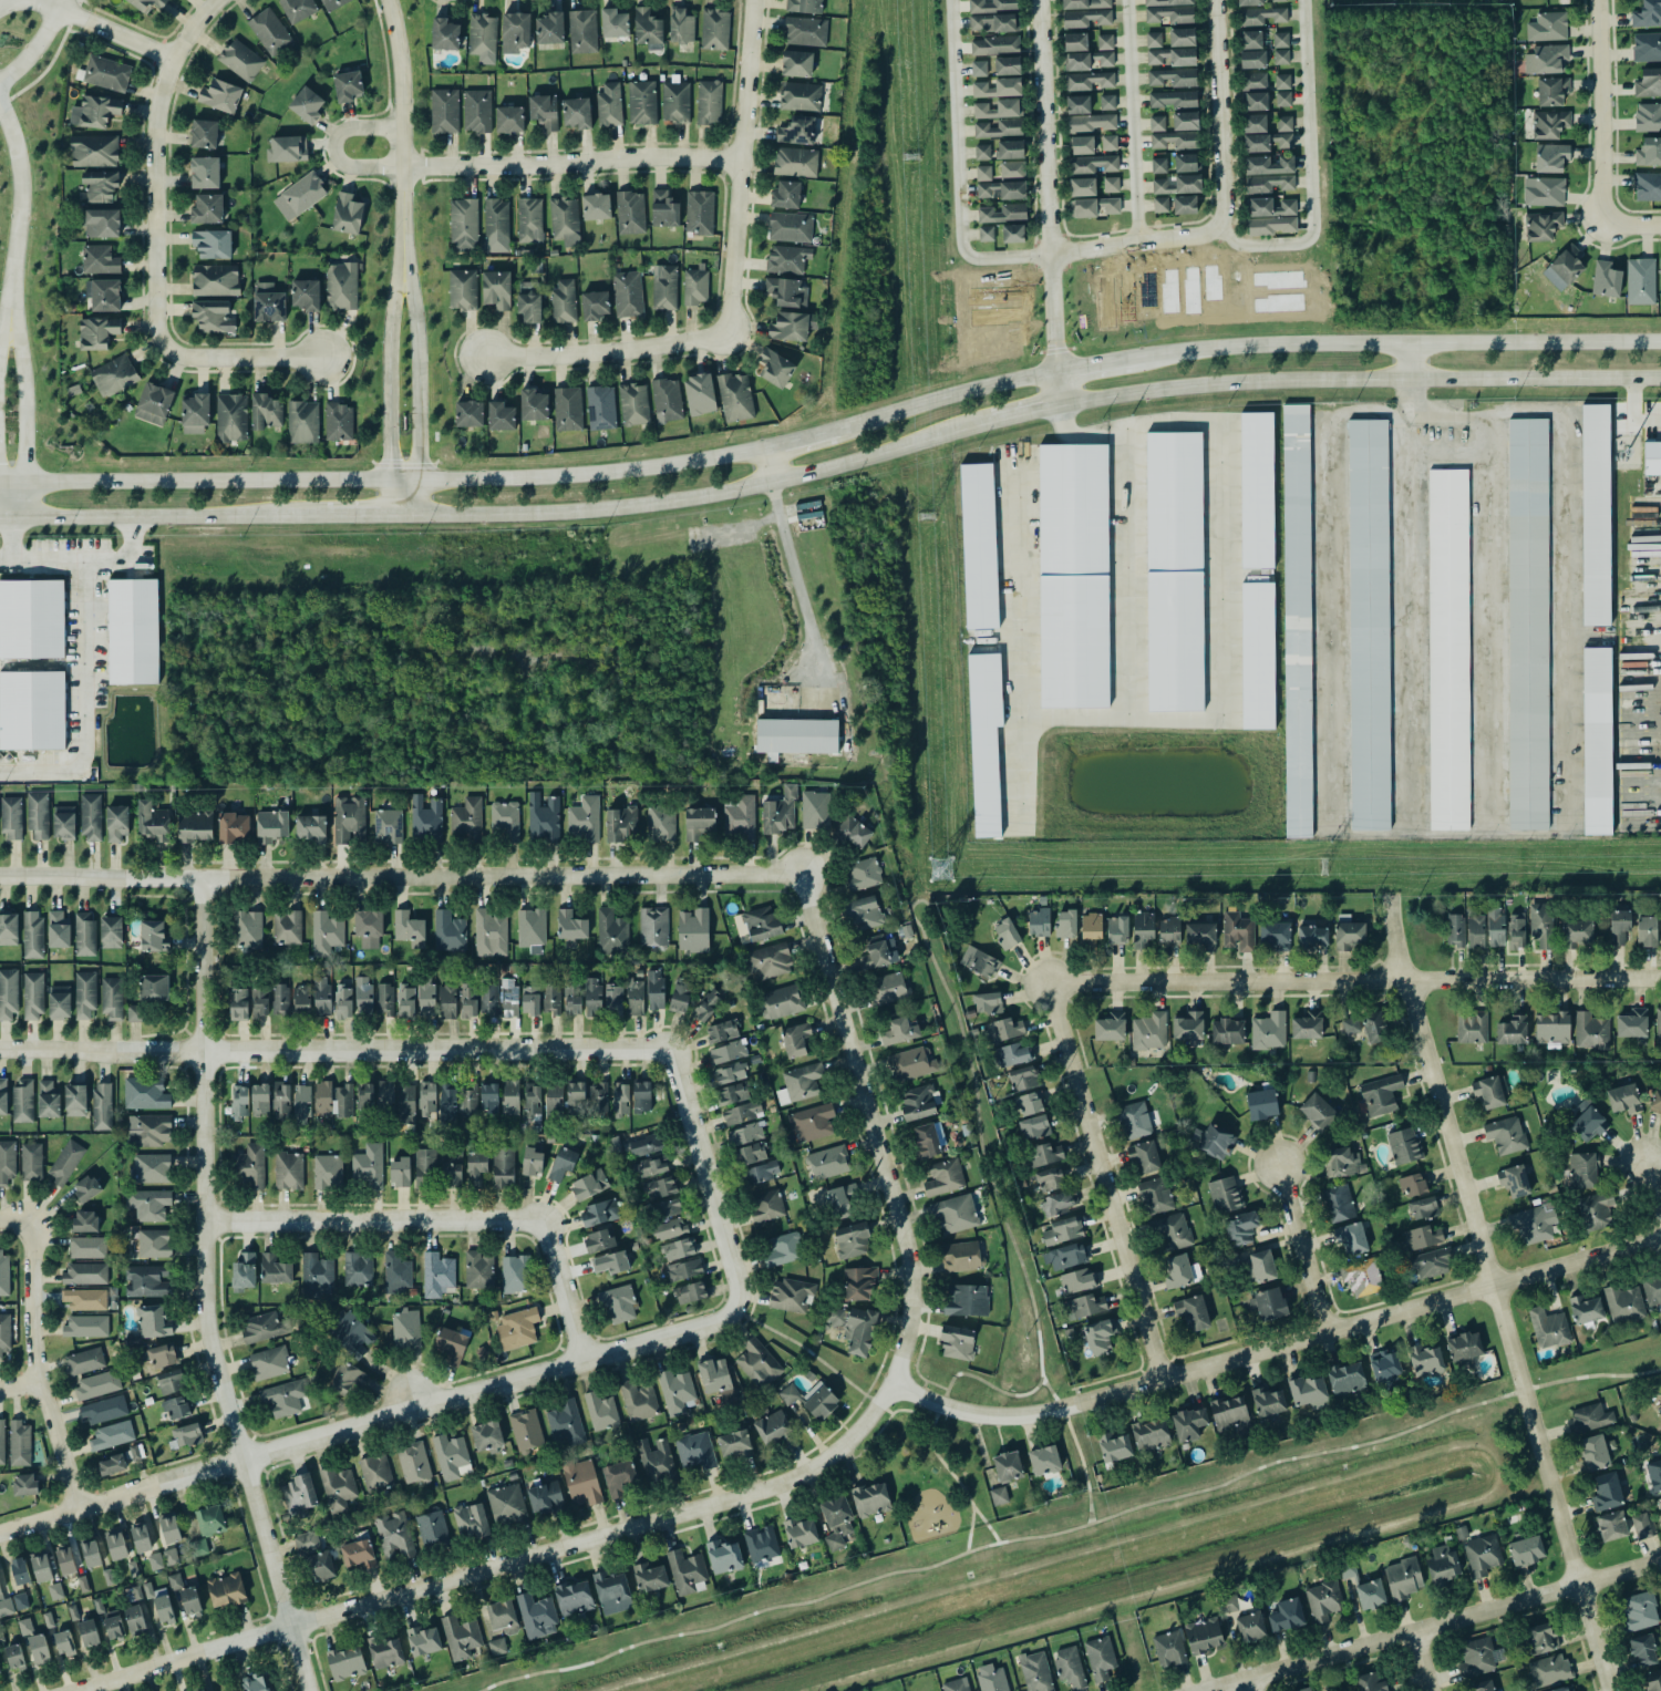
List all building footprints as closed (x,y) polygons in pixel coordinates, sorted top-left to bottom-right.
[(146,16),(153,8),(162,10),(169,1),(168,0),(129,0),(146,16)] [(291,24),(279,0),(310,0),(317,13),(291,24)] [(328,9),(324,0),(348,0),(328,9)] [(787,12),(823,13),(823,0),(787,0),(787,12)] [(969,13),(1018,12),(1017,0),(969,0),(969,13)] [(1063,10),(1064,28),(1112,27),(1112,0),(1062,0),(1063,10)] [(1161,23),(1160,17),(1169,17),(1169,24),(1194,23),(1193,5),(1194,5),(1194,0),(1145,0),(1146,23),(1161,23)] [(1642,6),(1641,0),(1660,0),(1660,25),(1630,25),(1630,10),(1639,10),(1639,6),(1642,6)] [(248,20),(267,7),(291,41),(272,54),(248,20)] [(635,7),(650,7),(650,17),(653,17),(653,20),(662,20),(662,33),(646,33),(647,41),(636,41),(635,7)] [(674,8),(673,14),(670,14),(670,41),(680,42),(680,44),(688,44),(688,41),(692,41),(692,16),(685,16),(685,8),(674,8)] [(1264,26),(1264,21),(1288,21),(1288,8),(1241,9),(1242,27),(1264,26)] [(566,11),(568,53),(596,52),(594,9),(566,11)] [(698,9),(721,9),(721,13),(728,13),(728,51),(699,51),(698,9)] [(601,10),(618,10),(618,16),(627,16),(628,38),(602,39),(601,10)] [(1525,22),(1535,22),(1535,11),(1566,11),(1566,39),(1525,40),(1525,22)] [(470,12),(488,12),(488,19),(495,19),(494,63),(481,62),(481,53),(468,53),(470,12)] [(549,13),(549,18),(534,19),(536,49),(566,47),(565,12),(549,13)] [(504,14),(532,14),(533,47),(518,47),(517,35),(505,35),(504,14)] [(970,32),(1017,31),(1017,14),(970,15),(970,32)] [(828,20),(787,16),(784,43),(825,47),(828,20)] [(433,18),(447,19),(447,24),(461,25),(458,51),(430,48),(433,18)] [(1169,30),(1195,29),(1196,45),(1170,48),(1169,30)] [(1242,49),(1262,49),(1262,31),(1242,31),(1242,49)] [(1630,60),(1660,60),(1660,31),(1629,32),(1630,60)] [(1162,32),(1146,33),(1147,48),(1162,47),(1162,32)] [(1273,33),(1274,48),(1289,47),(1288,32),(1273,33)] [(1065,33),(1086,33),(1086,51),(1065,51),(1065,33)] [(233,35),(217,58),(249,82),(266,61),(233,35)] [(1097,37),(1112,35),(1113,51),(1097,51),(1097,37)] [(1019,37),(970,37),(971,55),(1020,54),(1019,37)] [(1533,45),(1567,43),(1567,59),(1562,60),(1564,71),(1525,73),(1524,53),(1533,53),(1533,45)] [(1239,50),(1268,49),(1268,59),(1265,60),(1265,66),(1240,68),(1239,50)] [(1272,49),(1287,49),(1288,63),(1273,64),(1272,49)] [(1195,50),(1196,66),(1172,69),(1172,65),(1151,66),(1149,53),(1195,50)] [(784,52),(812,54),(811,78),(782,76),(784,52)] [(72,78),(74,66),(84,70),(89,53),(131,65),(123,93),(72,78)] [(1067,54),(1090,53),(1090,55),(1113,54),(1113,66),(1101,68),(1100,61),(1092,61),(1092,70),(1069,71),(1067,54)] [(1020,75),(1020,57),(994,58),(995,75),(1020,75)] [(988,76),(987,61),(972,61),(972,77),(988,76)] [(1641,81),(1634,82),(1634,98),(1660,97),(1660,68),(1641,69),(1641,81)] [(1171,83),(1171,88),(1197,87),(1196,69),(1148,71),(1148,83),(1171,83)] [(333,76),(359,71),(363,94),(352,96),(352,102),(338,103),(333,76)] [(1115,89),(1115,72),(1066,74),(1066,90),(1115,89)] [(1244,90),(1268,89),(1267,72),(1243,73),(1244,90)] [(1290,74),(1275,74),(1275,90),(1291,89),(1290,74)] [(1020,75),(1020,94),(972,96),(971,82),(987,81),(987,87),(994,87),(993,76),(1020,75)] [(1536,78),(1559,76),(1559,78),(1568,76),(1568,92),(1562,92),(1562,96),(1561,96),(1561,104),(1537,105),(1536,78)] [(213,80),(209,90),(203,87),(197,101),(235,115),(244,91),(213,80)] [(628,81),(656,80),(658,124),(629,125),(628,81)] [(699,81),(722,82),(719,125),(695,125),(699,81)] [(661,82),(690,83),(690,124),(662,121),(661,82)] [(602,83),(619,83),(621,125),(599,125),(597,96),(605,96),(602,83)] [(784,83),(822,84),(822,111),(781,110),(780,105),(780,91),(784,91),(784,83)] [(306,85),(288,106),(312,128),(323,118),(318,114),(326,103),(306,85)] [(431,87),(460,89),(458,132),(430,131),(431,87)] [(463,91),(492,90),(492,134),(463,134),(463,91)] [(1151,93),(1196,90),(1197,106),(1179,107),(1177,102),(1152,104),(1151,93)] [(1245,103),(1241,103),(1240,92),(1266,91),(1267,109),(1245,110),(1245,107),(1245,103)] [(1291,91),(1276,92),(1276,107),(1291,107),(1291,91)] [(122,99),(81,93),(80,105),(70,104),(68,123),(104,126),(106,113),(121,114),(122,99)] [(1067,96),(1067,114),(1090,114),(1090,96),(1067,96)] [(530,97),(556,97),(557,132),(544,132),(544,125),(533,126),(530,97)] [(561,102),(588,97),(591,130),(576,132),(576,128),(565,128),(561,102)] [(972,102),(973,117),(1022,115),(1021,97),(994,99),(995,109),(988,109),(987,102),(972,102)] [(1660,132),(1660,103),(1635,104),(1636,132),(1660,132)] [(497,109),(523,109),(524,134),(497,134),(497,109)] [(1531,111),(1569,110),(1569,125),(1560,125),(1560,131),(1557,131),(1557,138),(1531,138),(1531,111)] [(1199,112),(1173,112),(1173,131),(1199,130),(1199,112)] [(1068,116),(1068,132),(1117,131),(1116,114),(1068,116)] [(1267,114),(1243,115),(1244,133),(1267,133),(1267,114)] [(790,116),(816,118),(814,146),(774,143),(775,128),(788,130),(790,116)] [(1166,131),(1165,116),(1150,116),(1150,132),(1166,131)] [(1277,132),(1293,131),(1293,116),(1277,116),(1277,132)] [(997,126),(989,127),(988,122),(973,123),(974,136),(1022,134),(1021,117),(995,118),(997,126)] [(194,121),(220,122),(219,147),(193,146),(194,121)] [(1148,133),(1197,131),(1198,148),(1174,149),(1173,141),(1165,141),(1165,147),(1149,147),(1148,133)] [(1242,133),(1268,132),(1268,133),(1291,132),(1291,146),(1277,147),(1277,141),(1268,141),(1268,149),(1244,151),(1242,133)] [(1118,135),(1070,137),(1071,153),(1118,152),(1118,135)] [(72,137),(118,137),(120,171),(74,168),(72,137)] [(1642,137),(1642,150),(1635,150),(1635,165),(1660,166),(1660,137),(1642,137)] [(272,140),(306,138),(307,151),(302,151),(303,155),(309,156),(308,161),(274,161),(272,140)] [(975,145),(975,160),(1024,158),(1023,141),(997,142),(998,145),(975,145)] [(1568,144),(1535,142),(1534,155),(1535,171),(1561,171),(1561,156),(1569,156),(1568,144)] [(774,146),(817,148),(816,177),(773,175),(774,146)] [(1197,172),(1197,154),(1175,155),(1175,172),(1197,172)] [(1067,156),(1069,174),(1094,174),(1093,165),(1102,165),(1102,171),(1117,169),(1116,155),(1067,156)] [(1270,157),(1245,157),(1246,175),(1294,173),(1294,155),(1278,155),(1279,164),(1270,164),(1270,157)] [(189,157),(217,156),(218,188),(190,189),(189,157)] [(1152,158),(1153,174),(1167,173),(1167,158),(1152,158)] [(1025,178),(1025,162),(1001,162),(1001,178),(1025,178)] [(976,181),(992,181),(992,166),(976,166),(976,181)] [(312,169),(275,197),(288,220),(327,190),(312,169)] [(80,172),(117,172),(117,185),(111,185),(111,202),(84,202),(84,184),(80,184),(80,172)] [(1635,173),(1634,201),(1660,202),(1660,173),(1635,173)] [(1175,179),(1153,180),(1153,194),(1202,192),(1201,174),(1175,176),(1175,179)] [(1295,175),(1247,176),(1248,194),(1274,193),(1274,191),(1295,190),(1295,175)] [(1069,177),(1070,195),(1095,194),(1094,176),(1069,177)] [(1103,176),(1103,192),(1118,192),(1117,176),(1103,176)] [(1564,176),(1564,192),(1562,192),(1562,205),(1521,205),(1523,176),(1564,176)] [(1024,179),(999,181),(976,182),(976,197),(991,196),(991,189),(999,189),(1000,198),(1024,197),(1024,179)] [(780,182),(801,184),(798,209),(768,207),(770,193),(778,194),(780,182)] [(652,190),(666,189),(666,199),(673,199),(674,204),(679,205),(680,227),(652,226),(652,190)] [(338,192),(351,194),(351,203),(363,203),(359,234),(331,231),(338,192)] [(618,192),(630,192),(631,195),(641,195),(647,233),(619,235),(618,192)] [(687,192),(712,192),(712,235),(685,235),(687,192)] [(581,196),(608,195),(609,216),(584,220),(581,196)] [(197,196),(223,196),(224,224),(190,225),(189,212),(198,212),(197,196)] [(548,197),(565,196),(567,200),(575,200),(577,237),(550,239),(548,197)] [(1174,215),(1197,214),(1196,196),(1174,197),(1174,215)] [(1249,215),(1296,214),(1294,198),(1279,198),(1279,206),(1271,206),(1270,196),(1248,197),(1249,215)] [(483,197),(507,198),(508,249),(484,251),(483,197)] [(518,197),(539,197),(539,244),(516,244),(518,197)] [(1070,199),(1073,199),(1073,198),(1095,197),(1095,198),(1118,197),(1118,212),(1104,213),(1103,206),(1095,206),(1095,215),(1070,216),(1070,199)] [(1154,213),(1169,212),(1169,197),(1153,198),(1154,213)] [(448,199),(476,198),(475,246),(450,246),(448,199)] [(1027,221),(1026,204),(1001,204),(1001,208),(978,209),(978,222),(1027,221)] [(85,210),(121,210),(121,235),(85,236),(85,210)] [(1561,226),(1561,210),(1548,212),(1547,213),(1537,214),(1535,213),(1525,214),(1525,231),(1525,240),(1551,239),(1550,231),(1554,231),(1552,227),(1561,226)] [(770,212),(813,214),(812,241),(768,239),(770,212)] [(1246,217),(1296,215),(1296,230),(1280,231),(1280,228),(1272,228),(1272,234),(1247,235),(1246,217)] [(1001,224),(1026,223),(1026,234),(1023,234),(1023,240),(1002,241),(1001,224)] [(979,227),(979,242),(996,241),(995,226),(979,227)] [(190,231),(192,247),(198,246),(199,256),(207,256),(207,260),(233,259),(230,229),(190,231)] [(82,246),(109,245),(110,265),(122,265),(122,270),(83,272),(82,246)] [(773,246),(813,248),(813,256),(803,255),(802,274),(765,271),(766,257),(773,246)] [(1565,248),(1541,270),(1560,290),(1582,268),(1565,248)] [(1653,258),(1626,259),(1627,303),(1653,303),(1653,258)] [(1591,294),(1619,298),(1623,271),(1610,269),(1611,262),(1596,259),(1591,294)] [(327,264),(354,264),(355,310),(327,311),(327,264)] [(192,266),(238,265),(238,296),(192,296),(192,266)] [(653,265),(666,266),(667,269),(677,269),(675,310),(651,309),(653,265)] [(477,310),(476,269),(449,270),(450,310),(477,310)] [(612,274),(639,270),(642,316),(616,317),(612,274)] [(685,270),(708,271),(708,306),(682,306),(685,270)] [(483,304),(496,304),(496,311),(511,311),(510,271),(483,272),(483,304)] [(762,275),(801,278),(798,308),(777,306),(778,299),(760,298),(762,275)] [(84,279),(86,298),(92,298),(93,311),(122,309),(120,290),(124,289),(123,276),(84,279)] [(571,277),(576,320),(551,322),(548,288),(556,288),(555,278),(571,277)] [(291,281),(321,281),(321,312),(307,312),(307,307),(291,307),(291,281)] [(541,282),(518,282),(517,313),(523,313),(523,323),(540,323),(541,282)] [(579,291),(582,320),(598,319),(597,317),(601,316),(600,312),(609,312),(607,289),(579,291)] [(254,293),(285,292),(286,320),(255,322),(254,293)] [(190,300),(228,300),(228,323),(236,323),(236,333),(198,333),(198,318),(190,318),(190,300)] [(782,311),(806,312),(805,340),(783,339),(784,330),(776,329),(776,320),(784,321),(782,311)] [(120,326),(109,326),(109,319),(81,320),(83,347),(111,346),(110,332),(120,331),(120,326)] [(795,364),(781,389),(756,374),(764,363),(756,359),(764,346),(795,364)] [(123,353),(90,372),(104,395),(136,377),(123,353)] [(717,377),(725,423),(755,418),(747,372),(717,377)] [(716,412),(712,374),(684,377),(689,416),(716,412)] [(651,382),(658,424),(684,420),(677,377),(651,382)] [(146,382),(133,415),(161,425),(174,393),(146,382)] [(647,384),(620,385),(622,426),(649,425),(647,384)] [(616,427),(588,430),(585,386),(599,385),(599,386),(607,386),(607,388),(612,386),(616,427)] [(555,431),(583,430),(581,387),(554,388),(555,431)] [(519,388),(519,419),(547,419),(547,393),(540,393),(540,391),(534,392),(534,388),(519,388)] [(216,393),(247,393),(247,431),(239,431),(239,441),(217,441),(216,393)] [(251,394),(268,393),(268,402),(279,402),(280,425),(266,426),(262,431),(254,431),(251,394)] [(194,395),(194,400),(182,400),(183,429),(212,427),(210,394),(194,395)] [(482,401),(482,425),(454,425),(454,400),(467,400),(467,399),(474,399),(474,401),(482,401)] [(487,400),(503,400),(503,406),(514,406),(514,429),(487,429),(487,400)] [(288,402),(318,401),(319,442),(289,443),(288,402)] [(327,401),(348,402),(348,409),(352,409),(352,439),(327,439),(327,401)] [(1308,404),(1279,403),(1283,836),(1310,836),(1308,404)] [(1607,403),(1579,403),(1580,625),(1608,625),(1607,403)] [(1270,411),(1238,411),(1238,566),(1271,566),(1270,411)] [(1546,417),(1506,417),(1507,829),(1547,829),(1546,417)] [(1386,419),(1347,419),(1349,828),(1389,828),(1386,419)] [(1200,709),(1144,710),(1142,431),(1198,430),(1200,709)] [(1644,442),(1644,475),(1660,475),(1660,442),(1644,442)] [(1105,443),(1035,444),(1038,707),(1106,707),(1105,443)] [(1466,468),(1425,468),(1427,829),(1467,829),(1466,468)] [(158,580),(109,579),(106,683),(156,684),(158,580)] [(0,580),(0,658),(62,658),(63,580),(0,580)] [(1271,581),(1239,581),(1240,729),(1272,729),(1271,581)] [(1581,646),(1610,646),(1610,834),(1581,834),(1581,646)] [(0,671),(0,749),(63,749),(62,671),(0,671)] [(755,719),(755,752),(836,753),(836,720),(755,719)] [(761,800),(762,833),(785,833),(785,828),(793,828),(793,798),(796,798),(795,783),(783,783),(782,800),(761,800)] [(47,791),(47,839),(45,839),(45,838),(34,838),(34,839),(32,839),(32,829),(28,829),(25,829),(25,791),(47,791)] [(528,791),(538,791),(538,806),(546,806),(546,795),(557,795),(557,841),(527,841),(528,791)] [(409,792),(421,792),(421,807),(430,807),(430,798),(440,798),(442,843),(410,843),(409,792)] [(802,828),(829,828),(830,792),(803,792),(802,828)] [(100,793),(100,841),(85,841),(85,834),(80,834),(80,793),(100,793)] [(754,794),(737,794),(737,806),(724,806),(724,835),(755,835),(754,794)] [(580,795),(598,795),(598,843),(584,843),(584,835),(567,835),(567,806),(580,806),(580,795)] [(0,796),(0,832),(6,832),(7,839),(20,839),(20,796),(0,796)] [(482,796),(464,797),(464,807),(450,807),(451,838),(483,837),(482,796)] [(335,845),(349,844),(349,832),(358,832),(358,840),(366,840),(365,797),(349,797),(334,797),(335,845)] [(170,843),(171,811),(151,810),(151,800),(139,799),(138,834),(153,834),(153,842),(170,843)] [(492,801),(497,801),(498,803),(507,803),(508,801),(515,801),(517,803),(517,842),(488,842),(489,804),(492,801)] [(105,842),(105,805),(126,805),(126,834),(121,834),(121,843),(105,842)] [(606,842),(605,808),(626,808),(626,805),(636,805),(636,831),(627,832),(627,837),(621,837),(621,842),(606,842)] [(75,806),(53,806),(54,839),(75,839),(75,806)] [(401,808),(401,843),(374,843),(373,808),(401,808)] [(647,809),(648,841),(675,840),(674,808),(647,809)] [(684,808),(684,842),(698,842),(698,831),(713,831),(713,808),(684,808)] [(218,843),(218,819),(219,818),(219,811),(235,811),(235,814),(248,814),(248,841),(235,839),(235,844),(218,843)] [(289,838),(288,811),(257,812),(257,844),(273,844),(273,838),(289,838)] [(178,814),(179,839),(186,839),(186,840),(213,840),(213,813),(178,814)] [(860,853),(874,832),(846,814),(832,835),(860,853)] [(327,816),(296,815),(295,839),(315,839),(315,845),(326,845),(327,816)] [(843,864),(874,855),(877,865),(878,866),(880,870),(879,874),(881,883),(849,891),(845,877),(849,875),(849,874),(846,875),(843,864)] [(865,927),(882,924),(877,896),(845,902),(849,924),(864,922),(865,927)] [(1529,904),(1550,904),(1551,948),(1537,948),(1537,939),(1533,939),(1533,936),(1529,936),(1529,904)] [(597,907),(612,907),(612,919),(613,919),(613,917),(621,917),(621,920),(627,920),(628,953),(597,953),(597,907)] [(742,917),(751,944),(782,934),(773,907),(742,917)] [(1487,907),(1487,945),(1497,946),(1505,945),(1503,907),(1487,907)] [(393,908),(407,908),(407,919),(424,919),(424,939),(393,939),(393,908)] [(434,908),(448,908),(450,921),(451,921),(451,918),(464,918),(465,949),(434,949),(434,908)] [(476,956),(507,955),(507,914),(490,915),(490,908),(476,908),(476,956)] [(517,909),(544,908),(544,944),(529,944),(529,946),(517,946),(517,909)] [(557,908),(570,908),(570,916),(569,916),(569,918),(587,918),(587,938),(557,938),(557,908)] [(668,908),(640,908),(640,946),(668,946),(668,908)] [(708,952),(709,908),(692,908),(692,912),(679,912),(678,951),(708,952)] [(343,945),(329,945),(330,956),(311,957),(311,909),(327,909),(327,918),(329,918),(329,916),(342,916),(343,945)] [(353,909),(353,936),(365,936),(365,935),(371,935),(372,937),(378,937),(379,935),(382,935),(382,909),(371,909),(371,910),(369,910),(369,909),(353,909)] [(1050,909),(1029,910),(1029,937),(1050,936),(1050,909)] [(42,917),(43,957),(23,957),(22,910),(38,910),(38,917),(42,917)] [(260,911),(260,947),(233,947),(233,910),(244,910),(244,912),(247,912),(247,911),(260,911)] [(1077,911),(1056,910),(1056,938),(1076,938),(1077,911)] [(1507,921),(1507,950),(1517,950),(1517,948),(1525,947),(1524,910),(1515,910),(1515,915),(1509,915),(1509,921),(1507,921)] [(1630,910),(1610,911),(1611,945),(1624,945),(1623,932),(1631,931),(1630,910)] [(49,948),(71,947),(70,918),(63,918),(63,911),(48,911),(49,948)] [(89,911),(89,919),(95,919),(95,955),(74,955),(74,912),(89,911)] [(302,944),(301,911),(274,911),(274,944),(302,944)] [(1080,915),(1087,915),(1087,912),(1101,911),(1101,939),(1095,939),(1095,949),(1085,950),(1085,938),(1081,938),(1080,915)] [(1154,941),(1155,913),(1134,912),(1133,950),(1141,950),(1141,941),(1154,941)] [(1223,912),(1224,948),(1238,947),(1238,953),(1253,952),(1252,919),(1241,919),(1241,912),(1223,912)] [(17,945),(0,945),(0,914),(17,914),(17,938),(17,945)] [(1443,915),(1444,945),(1455,947),(1464,948),(1464,914),(1443,915)] [(1468,914),(1467,918),(1466,956),(1467,959),(1476,959),(1475,951),(1483,951),(1484,914),(1468,914)] [(100,916),(101,947),(121,947),(121,940),(122,940),(121,916),(100,916)] [(1026,940),(1016,916),(993,927),(1003,950),(1026,940)] [(1639,920),(1636,920),(1636,941),(1640,941),(1640,946),(1655,946),(1655,916),(1638,916),(1639,920)] [(1128,917),(1108,917),(1108,944),(1129,943),(1128,917)] [(1180,946),(1180,919),(1160,918),(1159,945),(1180,946)] [(140,920),(163,919),(164,937),(161,937),(161,941),(168,941),(169,949),(140,950),(140,920)] [(1560,920),(1591,919),(1591,941),(1576,941),(1576,948),(1561,949),(1560,920)] [(1258,921),(1289,921),(1289,942),(1289,951),(1272,951),(1272,945),(1258,944),(1258,921)] [(1296,922),(1317,922),(1317,929),(1325,929),(1325,945),(1296,945),(1296,922)] [(1335,922),(1363,922),(1364,944),(1333,945),(1335,922)] [(1186,923),(1185,947),(1216,948),(1217,924),(1186,923)] [(869,954),(861,957),(864,971),(891,964),(884,935),(865,939),(869,954)] [(758,972),(761,981),(787,973),(785,968),(793,965),(786,941),(744,954),(750,974),(758,972)] [(990,979),(999,960),(968,945),(959,964),(990,979)] [(18,969),(0,969),(0,1021),(12,1021),(12,1013),(18,1013),(18,969)] [(22,971),(43,972),(43,1012),(38,1012),(37,1019),(22,1019),(22,971)] [(664,971),(648,971),(647,1009),(663,1010),(664,971)] [(96,972),(75,972),(76,1020),(90,1020),(90,1010),(96,1010),(96,972)] [(907,999),(903,973),(869,978),(873,1004),(907,999)] [(169,975),(140,975),(140,1000),(168,1001),(169,975)] [(644,1016),(643,976),(626,977),(627,1016),(644,1016)] [(312,977),(324,977),(324,984),(329,984),(329,993),(326,993),(326,998),(330,998),(330,1012),(312,1012),(312,977)] [(372,1014),(372,977),(356,977),(356,1015),(372,1014)] [(667,1009),(677,977),(681,977),(680,981),(692,983),(684,1014),(667,1009)] [(122,1021),(123,978),(103,978),(102,1020),(122,1021)] [(501,978),(513,978),(513,984),(517,984),(517,1015),(510,1015),(510,1017),(502,1017),(501,978)] [(586,1016),(601,1016),(600,978),(585,978),(586,1016)] [(753,994),(801,981),(801,993),(804,1009),(768,1020),(765,1018),(760,1019),(753,994)] [(398,1018),(398,1000),(395,1000),(395,990),(399,990),(399,982),(405,982),(405,988),(413,987),(413,1018),(398,1018)] [(393,1016),(393,983),(379,983),(379,1016),(393,1016)] [(538,983),(539,1015),(528,1015),(528,1011),(522,1012),(520,983),(538,983)] [(291,987),(292,1019),(309,1019),(309,984),(297,984),(297,987),(291,987)] [(435,984),(419,984),(419,1015),(435,1015),(435,984)] [(581,985),(562,984),(562,985),(546,984),(545,1014),(562,1015),(581,1015),(581,985)] [(289,985),(275,985),(274,1014),(289,1014),(289,985)] [(623,1012),(621,985),(604,985),(606,1013),(623,1012)] [(71,1019),(71,986),(49,986),(50,1019),(71,1019)] [(353,987),(338,986),(336,1016),(351,1017),(353,987)] [(456,1019),(456,986),(440,986),(440,1019),(456,1019)] [(497,986),(481,986),(481,1013),(497,1014),(497,986)] [(476,987),(461,987),(462,1018),(477,1017),(476,987)] [(703,1024),(723,997),(709,987),(689,1013),(703,1024)] [(248,988),(231,988),(229,1020),(247,1020),(248,988)] [(269,990),(253,990),(254,1016),(269,1016),(269,990)] [(975,1013),(1002,1012),(1001,992),(974,994),(975,1013)] [(128,1021),(143,1022),(143,1007),(128,1007),(128,1021)] [(1616,1013),(1630,1013),(1631,1008),(1648,1007),(1647,1035),(1614,1037),(1616,1013)] [(1535,1013),(1556,1013),(1556,1008),(1568,1008),(1568,1042),(1535,1043),(1535,1013)] [(1306,1010),(1320,1009),(1321,1038),(1290,1038),(1290,1018),(1301,1018),(1301,1017),(1306,1015),(1306,1010)] [(1369,1045),(1390,1039),(1381,1009),(1341,1021),(1346,1037),(1365,1031),(1369,1045)] [(1151,1011),(1165,1010),(1165,1024),(1168,1024),(1168,1046),(1148,1046),(1148,1050),(1132,1050),(1131,1018),(1139,1018),(1139,1015),(1151,1015),(1151,1011)] [(1252,1048),(1285,1048),(1286,1011),(1270,1010),(1270,1019),(1253,1018),(1252,1048)] [(1455,1010),(1487,1010),(1486,1042),(1456,1042),(1455,1010)] [(1575,1010),(1590,1011),(1590,1018),(1609,1017),(1608,1050),(1575,1051),(1575,1010)] [(890,1031),(880,1033),(883,1045),(929,1033),(924,1011),(906,1015),(904,1011),(886,1016),(890,1031)] [(1173,1040),(1204,1039),(1203,1011),(1189,1011),(1189,1019),(1173,1019),(1173,1040)] [(1095,1041),(1125,1040),(1125,1012),(1109,1012),(1109,1019),(1094,1019),(1095,1041)] [(1496,1022),(1508,1022),(1509,1018),(1516,1019),(1516,1013),(1528,1012),(1525,1045),(1496,1044),(1496,1022)] [(1210,1021),(1218,1021),(1218,1017),(1228,1017),(1228,1020),(1244,1020),(1244,1043),(1210,1043),(1210,1021)] [(705,1027),(709,1044),(736,1038),(732,1021),(705,1027)] [(781,1029),(808,1021),(813,1038),(802,1039),(806,1054),(787,1060),(781,1029)] [(709,1049),(744,1037),(747,1056),(713,1064),(709,1049)] [(1027,1042),(996,1048),(1000,1067),(1030,1061),(1027,1042)] [(886,1055),(921,1045),(926,1061),(935,1058),(938,1070),(894,1082),(886,1055)] [(781,1072),(821,1061),(825,1078),(816,1081),(819,1093),(791,1103),(781,1072)] [(749,1078),(746,1063),(714,1071),(717,1085),(749,1078)] [(1005,1072),(1012,1092),(1036,1084),(1035,1078),(1039,1076),(1034,1063),(1005,1072)] [(1404,1088),(1401,1075),(1359,1084),(1367,1119),(1397,1112),(1392,1091),(1404,1088)] [(1508,1104),(1500,1075),(1471,1083),(1475,1097),(1481,1095),(1485,1111),(1508,1104)] [(18,1085),(18,1079),(32,1079),(32,1122),(11,1122),(11,1086),(18,1085)] [(123,1091),(123,1109),(171,1109),(171,1092),(162,1093),(162,1079),(135,1079),(135,1091),(123,1091)] [(58,1080),(38,1080),(39,1118),(59,1117),(58,1080)] [(314,1083),(313,1118),(331,1118),(330,1081),(313,1080),(314,1083)] [(519,1080),(503,1080),(503,1115),(519,1115),(519,1080)] [(272,1081),(272,1099),(271,1099),(271,1107),(274,1107),(274,1116),(281,1116),(281,1120),(288,1120),(288,1084),(280,1084),(280,1081),(272,1081)] [(378,1113),(394,1114),(394,1081),(379,1081),(378,1113)] [(584,1081),(584,1111),(566,1111),(566,1082),(574,1082),(574,1083),(576,1083),(576,1081),(584,1081)] [(1647,1110),(1660,1116),(1660,1082),(1658,1081),(1647,1110)] [(613,1116),(621,1116),(621,1112),(628,1112),(628,1105),(625,1105),(625,1101),(628,1101),(628,1083),(620,1083),(620,1082),(612,1082),(612,1100),(610,1100),(610,1106),(613,1110),(613,1116)] [(632,1082),(633,1113),(652,1112),(651,1082),(632,1082)] [(714,1090),(744,1082),(750,1099),(720,1106),(714,1090)] [(91,1087),(96,1087),(96,1083),(111,1083),(111,1130),(91,1130),(91,1087)] [(250,1085),(251,1085),(251,1084),(258,1084),(258,1085),(259,1085),(259,1084),(260,1084),(260,1083),(267,1083),(267,1084),(268,1084),(268,1113),(259,1113),(259,1116),(254,1116),(254,1115),(250,1115),(250,1085)] [(373,1112),(373,1083),(356,1083),(356,1087),(332,1087),(333,1117),(355,1116),(355,1112),(373,1112)] [(414,1083),(414,1123),(398,1123),(396,1083),(414,1083)] [(436,1114),(435,1083),(420,1083),(421,1114),(436,1114)] [(496,1083),(497,1112),(486,1113),(486,1109),(479,1109),(479,1083),(496,1083)] [(905,1122),(937,1113),(932,1095),(936,1094),(933,1083),(903,1091),(906,1104),(901,1105),(905,1122)] [(1612,1113),(1627,1110),(1628,1114),(1642,1111),(1636,1083),(1606,1090),(1612,1113)] [(65,1116),(87,1116),(87,1085),(65,1085),(65,1116)] [(233,1120),(240,1120),(239,1115),(247,1115),(247,1086),(239,1086),(239,1085),(236,1085),(231,1085),(231,1102),(230,1102),(230,1112),(233,1112),(233,1120)] [(441,1085),(440,1121),(456,1122),(457,1085),(441,1085)] [(530,1085),(532,1091),(524,1091),(524,1102),(523,1102),(523,1110),(525,1110),(525,1117),(533,1117),(533,1113),(540,1113),(539,1085),(530,1085)] [(295,1086),(310,1086),(310,1124),(292,1124),(295,1086)] [(546,1108),(561,1109),(562,1088),(547,1087),(546,1108)] [(1245,1092),(1275,1087),(1278,1115),(1265,1117),(1265,1123),(1248,1125),(1245,1092)] [(469,1117),(478,1116),(478,1090),(469,1090),(469,1117)] [(1043,1112),(1038,1091),(1014,1098),(1019,1118),(1043,1112)] [(1297,1109),(1319,1130),(1339,1115),(1313,1092),(1297,1109)] [(1116,1108),(1125,1141),(1153,1133),(1144,1100),(1116,1108)] [(721,1111),(759,1101),(763,1116),(725,1127),(722,1118),(721,1111)] [(786,1114),(830,1102),(835,1117),(828,1120),(833,1135),(795,1143),(786,1114)] [(1567,1126),(1589,1104),(1609,1124),(1598,1135),(1596,1132),(1585,1143),(1567,1126)] [(1018,1122),(1023,1140),(1051,1132),(1046,1114),(1018,1122)] [(172,1145),(171,1115),(128,1116),(129,1146),(172,1145)] [(1515,1116),(1482,1124),(1484,1133),(1488,1137),(1494,1140),(1498,1157),(1524,1149),(1527,1151),(1527,1148),(1523,1127),(1518,1128),(1515,1116)] [(912,1127),(938,1121),(945,1143),(939,1145),(941,1153),(917,1159),(912,1142),(917,1141),(912,1127)] [(728,1131),(755,1122),(756,1126),(763,1125),(764,1136),(731,1145),(728,1131)] [(1226,1161),(1236,1134),(1208,1123),(1195,1147),(1226,1161)] [(1411,1126),(1414,1136),(1416,1136),(1422,1157),(1393,1165),(1385,1133),(1411,1126)] [(627,1141),(657,1131),(659,1140),(663,1141),(662,1148),(632,1156),(627,1141)] [(47,1172),(69,1137),(86,1148),(61,1188),(51,1182),(54,1176),(47,1172)] [(7,1185),(7,1178),(13,1178),(13,1175),(16,1175),(16,1140),(0,1140),(0,1185),(7,1185)] [(489,1140),(491,1188),(514,1188),(513,1147),(507,1147),(507,1140),(489,1140)] [(244,1141),(264,1142),(262,1189),(245,1188),(245,1183),(231,1183),(231,1155),(244,1155),(244,1141)] [(733,1148),(764,1141),(763,1149),(765,1157),(737,1167),(735,1162),(733,1148)] [(1031,1167),(1064,1158),(1060,1144),(1050,1147),(1049,1142),(1025,1148),(1031,1167)] [(1129,1145),(1133,1175),(1159,1172),(1156,1142),(1129,1145)] [(21,1143),(41,1143),(41,1180),(21,1180),(21,1143)] [(382,1143),(365,1143),(365,1154),(351,1154),(352,1182),(367,1182),(368,1190),(383,1190),(382,1143)] [(547,1177),(559,1182),(564,1169),(567,1171),(571,1172),(579,1152),(559,1144),(547,1177)] [(805,1155),(842,1144),(850,1172),(813,1179),(805,1155)] [(524,1145),(534,1146),(533,1152),(543,1153),(539,1175),(520,1173),(524,1145)] [(1322,1148),(1348,1145),(1350,1152),(1359,1151),(1361,1163),(1370,1161),(1370,1171),(1328,1178),(1323,1177),(1322,1148)] [(414,1148),(435,1148),(435,1176),(427,1176),(429,1189),(414,1189),(414,1148)] [(462,1148),(462,1188),(446,1188),(445,1180),(442,1180),(441,1148),(462,1148)] [(467,1151),(486,1151),(486,1172),(479,1172),(479,1186),(468,1186),(468,1172),(465,1172),(465,1168),(467,1168),(467,1151)] [(1569,1153),(1598,1152),(1598,1168),(1595,1168),(1596,1188),(1569,1189),(1568,1155),(1569,1155),(1569,1153)] [(275,1189),(303,1189),(303,1153),(276,1153),(275,1189)] [(170,1155),(132,1155),(132,1183),(170,1183),(170,1155)] [(341,1155),(314,1156),(314,1191),(342,1191),(341,1155)] [(410,1157),(399,1157),(399,1162),(391,1162),(390,1187),(410,1187),(410,1157)] [(633,1165),(646,1161),(661,1157),(669,1169),(639,1178),(633,1165)] [(922,1183),(926,1196),(964,1186),(956,1157),(928,1165),(931,1177),(933,1177),(933,1178),(922,1183)] [(744,1168),(776,1158),(778,1172),(773,1176),(765,1180),(750,1184),(744,1168)] [(1502,1168),(1510,1198),(1530,1193),(1521,1163),(1502,1168)] [(1067,1185),(1061,1166),(1035,1174),(1041,1193),(1067,1185)] [(610,1188),(603,1169),(569,1182),(577,1202),(610,1188)] [(1396,1178),(1418,1172),(1421,1179),(1423,1178),(1426,1192),(1406,1197),(1405,1196),(1404,1195),(1403,1187),(1399,1188),(1397,1183),(1399,1182),(1399,1179),(1396,1178)] [(641,1183),(672,1174),(679,1193),(648,1199),(641,1183)] [(1205,1182),(1236,1174),(1246,1208),(1215,1216),(1205,1182)] [(93,1177),(101,1189),(80,1205),(76,1200),(78,1199),(73,1193),(76,1190),(72,1185),(86,1175),(90,1179),(93,1177)] [(1135,1184),(1164,1175),(1174,1207),(1146,1216),(1135,1184)] [(819,1193),(855,1182),(862,1200),(850,1203),(852,1215),(835,1217),(830,1204),(822,1206),(819,1193)] [(1321,1190),(1345,1183),(1356,1216),(1331,1224),(1321,1190)] [(747,1196),(778,1187),(783,1213),(752,1225),(752,1215),(747,1196)] [(124,1189),(171,1190),(171,1204),(162,1204),(162,1207),(164,1207),(164,1220),(135,1220),(135,1207),(124,1207),(124,1189)] [(1043,1197),(1067,1190),(1069,1195),(1076,1193),(1076,1206),(1069,1209),(1045,1217),(1040,1209),(1041,1203),(1043,1197)] [(1615,1205),(1611,1191),(1577,1200),(1586,1233),(1613,1225),(1608,1207),(1615,1205)] [(927,1204),(970,1192),(980,1225),(937,1237),(927,1204)] [(1439,1214),(1434,1196),(1408,1202),(1412,1220),(1439,1214)] [(649,1205),(678,1198),(680,1211),(661,1216),(658,1211),(650,1214),(649,1205)] [(579,1208),(584,1228),(621,1219),(616,1199),(579,1208)] [(1508,1213),(1512,1231),(1519,1230),(1522,1245),(1560,1237),(1553,1204),(1508,1213)] [(1221,1219),(1228,1240),(1229,1240),(1231,1247),(1251,1241),(1250,1234),(1252,1234),(1251,1228),(1263,1224),(1258,1208),(1221,1219)] [(72,1218),(72,1226),(69,1226),(69,1231),(96,1231),(96,1216),(93,1216),(93,1210),(75,1210),(75,1218),(72,1218)] [(1155,1217),(1159,1251),(1190,1247),(1186,1213),(1155,1217)] [(1050,1223),(1050,1229),(1040,1231),(1044,1248),(1085,1237),(1081,1230),(1076,1230),(1081,1224),(1077,1215),(1050,1223)] [(653,1226),(679,1217),(681,1224),(687,1224),(688,1231),(656,1241),(653,1234),(653,1226)] [(832,1229),(867,1220),(868,1235),(867,1240),(867,1252),(838,1261),(832,1229)] [(1340,1227),(1349,1252),(1369,1249),(1361,1221),(1340,1227)] [(1410,1251),(1444,1242),(1439,1223),(1405,1232),(1410,1251)] [(588,1255),(617,1246),(612,1227),(583,1236),(588,1255)] [(137,1228),(168,1228),(168,1241),(171,1241),(171,1256),(137,1256),(137,1228)] [(767,1266),(802,1261),(798,1232),(762,1238),(767,1266)] [(659,1248),(661,1256),(664,1258),(668,1261),(697,1252),(693,1248),(689,1247),(694,1243),(691,1236),(659,1248)] [(69,1237),(105,1237),(105,1258),(69,1258),(69,1237)] [(938,1245),(977,1241),(981,1270),(943,1272),(938,1245)] [(1046,1251),(1074,1245),(1079,1247),(1084,1247),(1089,1261),(1052,1271),(1046,1251)] [(1415,1268),(1406,1271),(1402,1258),(1448,1246),(1453,1259),(1446,1260),(1447,1264),(1446,1265),(1447,1271),(1418,1279),(1415,1268)] [(1248,1255),(1268,1249),(1277,1278),(1256,1283),(1255,1281),(1249,1282),(1242,1261),(1248,1257),(1248,1255)] [(383,1250),(383,1293),(403,1293),(403,1286),(411,1286),(411,1260),(401,1260),(401,1261),(399,1261),(399,1250),(383,1250)] [(422,1250),(422,1298),(441,1298),(441,1292),(445,1292),(445,1287),(454,1287),(454,1259),(446,1259),(446,1258),(441,1258),(441,1260),(437,1260),(437,1250),(422,1250)] [(609,1269),(611,1275),(630,1269),(624,1250),(591,1260),(595,1273),(609,1269)] [(10,1252),(0,1251),(0,1296),(9,1296),(10,1252)] [(238,1251),(254,1251),(254,1287),(243,1287),(243,1291),(231,1292),(231,1287),(230,1287),(230,1277),(233,1277),(231,1262),(238,1262),(238,1251)] [(293,1282),(292,1263),(274,1263),(273,1251),(261,1252),(261,1283),(293,1282)] [(333,1289),(334,1260),(317,1259),(317,1253),(303,1252),(302,1298),(323,1299),(323,1289),(333,1289)] [(344,1286),(372,1286),(372,1252),(344,1253),(344,1286)] [(464,1288),(494,1289),(495,1253),(466,1252),(464,1288)] [(1189,1265),(1187,1254),(1161,1259),(1166,1288),(1202,1282),(1199,1263),(1189,1265)] [(502,1256),(517,1256),(517,1255),(528,1255),(528,1290),(513,1290),(513,1292),(502,1292),(502,1256)] [(698,1257),(702,1272),(669,1281),(666,1271),(668,1270),(667,1265),(698,1257)] [(1341,1266),(1373,1257),(1384,1289),(1349,1300),(1341,1266)] [(60,1283),(106,1283),(106,1262),(66,1264),(66,1272),(60,1272),(60,1283)] [(126,1297),(171,1297),(172,1282),(164,1282),(164,1267),(126,1266),(126,1297)] [(843,1268),(877,1266),(878,1300),(844,1302),(843,1268)] [(1059,1275),(1090,1267),(1096,1288),(1065,1296),(1059,1275)] [(1639,1277),(1660,1270),(1660,1301),(1647,1306),(1639,1277)] [(816,1283),(782,1277),(781,1281),(772,1280),(767,1307),(805,1313),(806,1303),(804,1302),(805,1293),(814,1296),(816,1283)] [(708,1298),(703,1281),(676,1288),(680,1305),(708,1298)] [(596,1292),(600,1308),(608,1306),(613,1323),(635,1317),(631,1305),(636,1302),(633,1297),(630,1298),(632,1296),(632,1292),(630,1282),(596,1292)] [(945,1283),(987,1287),(987,1317),(942,1317),(945,1283)] [(1638,1286),(1619,1292),(1617,1285),(1603,1289),(1615,1325),(1647,1315),(1638,1286)] [(1255,1306),(1260,1323),(1289,1314),(1283,1298),(1281,1299),(1277,1286),(1252,1293),(1254,1297),(1247,1299),(1250,1308),(1255,1306)] [(60,1289),(105,1289),(105,1309),(70,1310),(70,1308),(68,1308),(68,1302),(69,1302),(69,1301),(60,1301),(60,1289)] [(1067,1299),(1071,1319),(1108,1312),(1104,1292),(1067,1299)] [(1172,1302),(1200,1293),(1210,1327),(1190,1332),(1187,1324),(1185,1326),(1182,1313),(1185,1313),(1184,1309),(1175,1312),(1172,1302)] [(1570,1299),(1577,1324),(1602,1318),(1597,1296),(1581,1299),(1581,1297),(1570,1299)] [(138,1304),(139,1338),(171,1337),(170,1320),(165,1320),(164,1303),(138,1304)] [(1572,1342),(1564,1311),(1545,1316),(1543,1305),(1528,1309),(1538,1351),(1572,1342)] [(495,1317),(504,1351),(537,1342),(533,1323),(541,1321),(537,1306),(495,1317)] [(877,1312),(869,1339),(871,1339),(868,1350),(867,1349),(865,1358),(846,1352),(848,1340),(842,1338),(844,1329),(843,1328),(836,1329),(836,1327),(833,1328),(829,1324),(829,1321),(828,1321),(828,1327),(823,1329),(822,1309),(844,1307),(845,1310),(849,1311),(850,1308),(866,1312),(866,1309),(877,1312)] [(392,1313),(393,1350),(421,1349),(419,1309),(400,1310),(400,1313),(392,1313)] [(276,1310),(240,1322),(247,1345),(284,1334),(276,1310)] [(378,1338),(347,1310),(327,1332),(357,1360),(378,1338)] [(11,1356),(10,1314),(0,1314),(0,1356),(11,1356)] [(68,1316),(68,1325),(63,1325),(63,1337),(108,1337),(108,1316),(68,1316)] [(1114,1335),(1110,1320),(1084,1326),(1091,1357),(1112,1352),(1108,1336),(1114,1335)] [(976,1331),(945,1325),(939,1355),(971,1361),(976,1331)] [(440,1326),(457,1332),(460,1327),(470,1331),(456,1367),(445,1362),(450,1351),(433,1344),(440,1326)] [(1446,1339),(1456,1370),(1473,1364),(1471,1358),(1484,1354),(1476,1330),(1446,1339)] [(752,1336),(783,1369),(759,1390),(733,1360),(739,1355),(743,1351),(744,1353),(746,1350),(741,1344),(746,1340),(752,1336)] [(178,1365),(175,1344),(148,1348),(151,1368),(178,1365)] [(1445,1370),(1439,1344),(1408,1351),(1414,1376),(1445,1370)] [(290,1371),(282,1345),(248,1356),(256,1382),(290,1371)] [(70,1377),(106,1366),(100,1347),(65,1357),(70,1377)] [(1399,1381),(1394,1350),(1369,1355),(1375,1385),(1399,1381)] [(720,1391),(722,1401),(734,1399),(726,1357),(698,1363),(704,1394),(720,1391)] [(361,1390),(369,1374),(342,1360),(329,1385),(350,1396),(355,1387),(361,1390)] [(122,1389),(117,1369),(74,1381),(79,1401),(122,1389)] [(669,1418),(686,1413),(683,1402),(696,1399),(689,1371),(673,1376),(671,1369),(656,1373),(669,1418)] [(162,1396),(186,1389),(181,1372),(157,1378),(162,1396)] [(1286,1376),(1294,1374),(1297,1378),(1302,1376),(1302,1378),(1310,1375),(1311,1379),(1320,1376),(1325,1396),(1293,1405),(1286,1376)] [(619,1383),(629,1422),(659,1415),(651,1383),(635,1387),(633,1379),(619,1383)] [(259,1390),(262,1405),(271,1403),(274,1419),(302,1413),(299,1398),(305,1397),(302,1380),(259,1390)] [(777,1394),(787,1405),(795,1398),(819,1423),(841,1402),(820,1381),(804,1396),(789,1382),(777,1394)] [(1250,1390),(1255,1413),(1256,1413),(1257,1417),(1286,1410),(1280,1390),(1269,1392),(1268,1390),(1263,1391),(1262,1386),(1250,1390)] [(582,1393),(596,1389),(599,1400),(611,1396),(619,1423),(592,1431),(582,1393)] [(158,1400),(162,1411),(167,1410),(169,1420),(189,1414),(187,1405),(190,1404),(187,1392),(158,1400)] [(78,1406),(122,1394),(127,1413),(89,1425),(87,1422),(87,1420),(86,1416),(81,1417),(79,1412),(78,1406)] [(1242,1395),(1209,1404),(1217,1431),(1250,1421),(1242,1395)] [(558,1401),(561,1409),(558,1410),(557,1408),(544,1411),(553,1439),(566,1435),(569,1445),(585,1441),(572,1396),(558,1401)] [(1566,1420),(1571,1436),(1616,1422),(1613,1411),(1604,1413),(1600,1401),(1571,1410),(1573,1418),(1566,1420)] [(508,1415),(519,1452),(545,1445),(534,1407),(508,1415)] [(752,1424),(780,1409),(792,1431),(763,1445),(752,1424)] [(1169,1415),(1177,1443),(1198,1437),(1196,1427),(1207,1424),(1203,1409),(1193,1412),(1191,1410),(1186,1411),(1185,1409),(1176,1412),(1176,1414),(1169,1415)] [(1128,1424),(1143,1420),(1144,1423),(1148,1422),(1148,1421),(1156,1419),(1156,1420),(1163,1417),(1170,1443),(1169,1443),(1169,1444),(1163,1446),(1162,1445),(1147,1450),(1147,1451),(1139,1453),(1139,1452),(1137,1453),(1128,1424)] [(9,1419),(20,1419),(20,1425),(29,1425),(29,1465),(9,1465),(9,1419)] [(91,1451),(87,1440),(94,1437),(93,1431),(95,1431),(95,1429),(128,1419),(134,1439),(91,1451)] [(470,1426),(496,1420),(503,1444),(501,1444),(499,1446),(495,1448),(496,1452),(489,1453),(487,1448),(476,1452),(470,1426)] [(196,1422),(169,1430),(172,1439),(175,1437),(177,1446),(186,1444),(187,1446),(203,1442),(196,1422)] [(714,1436),(744,1429),(751,1450),(721,1457),(714,1436)] [(672,1437),(682,1434),(685,1434),(705,1430),(716,1465),(682,1476),(672,1437)] [(1095,1435),(1103,1463),(1132,1455),(1126,1434),(1116,1436),(1116,1437),(1108,1440),(1108,1439),(1107,1440),(1105,1432),(1095,1435)] [(1576,1440),(1601,1432),(1610,1465),(1586,1473),(1576,1440)] [(442,1482),(460,1479),(457,1467),(470,1464),(464,1436),(447,1440),(446,1434),(432,1437),(442,1482)] [(654,1440),(656,1450),(650,1451),(646,1438),(636,1441),(646,1484),(676,1477),(666,1437),(654,1440)] [(404,1484),(431,1478),(424,1443),(396,1449),(404,1484)] [(1062,1470),(1055,1444),(1028,1451),(1034,1477),(1062,1470)] [(1023,1476),(1018,1451),(993,1456),(998,1481),(1023,1476)] [(358,1460),(368,1495),(394,1487),(384,1452),(358,1460)] [(127,1453),(98,1461),(102,1477),(128,1470),(126,1460),(129,1459),(127,1453)] [(624,1494),(621,1484),(637,1480),(630,1454),(611,1459),(613,1464),(602,1467),(610,1498),(624,1494)] [(561,1465),(574,1507),(587,1503),(588,1506),(604,1502),(590,1457),(561,1465)] [(1646,1463),(1652,1492),(1660,1491),(1660,1459),(1646,1463)] [(343,1499),(347,1510),(331,1515),(318,1470),(332,1466),(334,1474),(337,1473),(337,1471),(347,1467),(348,1468),(349,1468),(357,1495),(343,1499)] [(1592,1476),(1613,1470),(1622,1503),(1593,1512),(1589,1496),(1597,1494),(1597,1493),(1595,1493),(1593,1489),(1597,1489),(1592,1476)] [(38,1494),(37,1474),(14,1475),(14,1496),(38,1494)] [(316,1507),(312,1475),(284,1478),(288,1510),(316,1507)] [(486,1491),(496,1527),(528,1517),(518,1482),(486,1491)] [(564,1510),(560,1482),(528,1486),(531,1514),(564,1510)] [(850,1493),(854,1492),(852,1487),(864,1484),(864,1487),(881,1484),(889,1508),(857,1518),(850,1493)] [(1016,1497),(1013,1484),(1006,1486),(1009,1499),(1016,1497)] [(993,1506),(1009,1502),(1005,1487),(990,1490),(993,1506)] [(818,1504),(826,1499),(830,1497),(842,1494),(853,1518),(827,1529),(818,1504)] [(491,1533),(481,1501),(452,1510),(462,1542),(491,1533)] [(218,1504),(226,1530),(200,1538),(193,1512),(204,1508),(204,1506),(207,1505),(208,1507),(218,1504)] [(1593,1516),(1601,1543),(1627,1535),(1622,1518),(1623,1517),(1621,1508),(1593,1516)] [(424,1550),(450,1543),(441,1510),(415,1517),(424,1550)] [(1629,1515),(1644,1510),(1652,1536),(1637,1540),(1629,1515)] [(374,1518),(383,1562),(398,1559),(399,1560),(414,1557),(405,1512),(374,1518)] [(162,1545),(182,1540),(176,1516),(156,1521),(162,1545)] [(782,1519),(794,1518),(796,1522),(813,1518),(818,1542),(788,1549),(782,1519)] [(137,1554),(151,1551),(145,1522),(131,1525),(137,1554)] [(742,1532),(771,1524),(782,1561),(752,1571),(742,1532)] [(1506,1544),(1515,1540),(1513,1533),(1524,1529),(1526,1538),(1538,1535),(1544,1556),(1536,1558),(1537,1561),(1514,1568),(1506,1544)] [(317,1531),(294,1536),(297,1552),(320,1547),(317,1531)] [(106,1536),(112,1561),(129,1557),(122,1532),(106,1536)] [(1464,1541),(1472,1580),(1488,1577),(1487,1568),(1502,1565),(1496,1534),(1464,1541)] [(208,1553),(204,1538),(191,1542),(195,1557),(208,1553)] [(339,1546),(354,1542),(368,1538),(375,1566),(368,1568),(363,1569),(361,1563),(344,1568),(339,1546)] [(704,1542),(719,1538),(721,1544),(726,1543),(728,1546),(736,1542),(743,1567),(712,1575),(704,1542)] [(102,1565),(96,1540),(81,1544),(87,1569),(102,1565)] [(1456,1550),(1449,1552),(1447,1544),(1431,1548),(1433,1557),(1426,1559),(1433,1588),(1451,1585),(1449,1576),(1461,1574),(1456,1550)] [(55,1550),(69,1547),(75,1571),(62,1576),(55,1550)] [(167,1567),(180,1564),(175,1548),(163,1551),(167,1567)] [(37,1584),(52,1579),(44,1549),(29,1554),(37,1584)] [(677,1597),(696,1593),(695,1583),(708,1580),(702,1554),(683,1558),(681,1549),(667,1551),(677,1597)] [(336,1576),(329,1550),(303,1557),(307,1571),(313,1570),(316,1582),(336,1576)] [(147,1556),(152,1571),(164,1567),(159,1552),(147,1556)] [(1381,1567),(1399,1561),(1397,1559),(1414,1554),(1425,1587),(1405,1594),(1406,1598),(1392,1602),(1381,1567)] [(21,1557),(11,1559),(12,1564),(10,1565),(16,1586),(30,1581),(24,1560),(22,1560),(21,1557)] [(131,1578),(139,1575),(135,1560),(127,1563),(131,1578)] [(664,1565),(649,1569),(647,1562),(632,1566),(640,1594),(670,1585),(664,1565)] [(590,1573),(605,1568),(607,1575),(615,1573),(616,1575),(622,1573),(629,1596),(628,1599),(622,1600),(621,1599),(599,1606),(590,1573)] [(247,1601),(240,1572),(206,1580),(213,1609),(247,1601)] [(169,1576),(175,1606),(184,1604),(187,1617),(202,1614),(197,1586),(182,1589),(179,1574),(169,1576)] [(76,1577),(84,1576),(87,1590),(80,1592),(76,1577)] [(585,1576),(595,1607),(585,1610),(585,1608),(560,1616),(551,1587),(585,1576)] [(1304,1590),(1307,1590),(1307,1589),(1320,1585),(1320,1582),(1335,1578),(1343,1609),(1325,1613),(1328,1620),(1313,1625),(1304,1590)] [(1387,1605),(1381,1579),(1355,1585),(1362,1611),(1387,1605)] [(64,1597),(60,1582),(47,1586),(52,1601),(64,1597)] [(3,1599),(0,1587),(0,1617),(15,1613),(10,1597),(3,1599)] [(158,1593),(159,1595),(153,1597),(161,1625),(176,1621),(167,1590),(158,1593)] [(1620,1599),(1628,1632),(1660,1624),(1652,1590),(1620,1599)] [(11,1596),(16,1610),(28,1607),(23,1591),(11,1596)] [(515,1596),(528,1641),(561,1632),(551,1597),(533,1602),(530,1591),(515,1596)] [(1239,1615),(1237,1595),(1221,1596),(1223,1616),(1239,1615)] [(1272,1633),(1306,1625),(1299,1596),(1276,1602),(1279,1613),(1267,1615),(1272,1633)] [(484,1606),(508,1598),(517,1628),(515,1632),(507,1635),(503,1632),(502,1628),(491,1630),(484,1606)] [(122,1609),(137,1605),(145,1628),(128,1633),(122,1609)] [(1242,1644),(1267,1637),(1260,1611),(1235,1618),(1242,1644)] [(475,1618),(482,1644),(468,1648),(470,1656),(452,1661),(440,1617),(454,1613),(456,1623),(475,1618)] [(108,1641),(124,1638),(121,1615),(105,1618),(108,1641)] [(1224,1645),(1216,1618),(1184,1628),(1192,1655),(1224,1645)] [(19,1621),(21,1634),(31,1632),(29,1619),(19,1621)] [(76,1623),(92,1619),(99,1642),(83,1648),(76,1623)] [(1553,1642),(1557,1641),(1554,1621),(1526,1626),(1531,1655),(1555,1651),(1553,1642)] [(417,1632),(415,1627),(405,1630),(413,1658),(443,1650),(437,1627),(417,1632)] [(52,1633),(68,1629),(74,1653),(64,1657),(63,1652),(58,1654),(52,1633)] [(1149,1637),(1177,1629),(1186,1661),(1173,1664),(1172,1661),(1168,1661),(1169,1666),(1158,1669),(1149,1637)] [(1627,1639),(1650,1632),(1655,1650),(1652,1651),(1655,1662),(1639,1668),(1636,1656),(1632,1657),(1631,1653),(1629,1654),(1627,1648),(1629,1647),(1627,1639)] [(31,1664),(50,1658),(44,1633),(25,1639),(31,1664)] [(365,1638),(368,1646),(367,1647),(374,1670),(394,1664),(404,1662),(398,1637),(390,1640),(389,1637),(381,1639),(379,1633),(372,1637),(365,1638)] [(1107,1635),(1082,1642),(1094,1683),(1108,1680),(1105,1669),(1107,1668),(1108,1670),(1117,1668),(1107,1635)] [(1494,1650),(1491,1636),(1456,1645),(1463,1677),(1494,1670),(1493,1663),(1506,1660),(1503,1648),(1494,1650)] [(492,1657),(508,1652),(503,1637),(488,1641),(492,1657)] [(9,1669),(3,1647),(18,1643),(24,1669),(18,1670),(17,1668),(9,1669)] [(1086,1688),(1077,1645),(1052,1651),(1059,1683),(1070,1680),(1072,1690),(1086,1688)] [(328,1651),(332,1680),(366,1675),(362,1646),(328,1651)] [(1043,1650),(1017,1657),(1028,1690),(1038,1690),(1039,1690),(1055,1690),(1043,1650)] [(1529,1662),(1534,1688),(1571,1680),(1565,1654),(1529,1662)] [(993,1669),(992,1664),(976,1667),(981,1690),(1009,1690),(1004,1667),(993,1669)] [(1642,1673),(1660,1667),(1660,1690),(1644,1690),(1643,1687),(1645,1687),(1642,1673)] [(1358,1690),(1389,1690),(1383,1668),(1354,1677),(1358,1690)] [(267,1674),(259,1677),(258,1671),(249,1673),(250,1678),(245,1679),(244,1677),(238,1678),(242,1690),(272,1690),(267,1674)] [(966,1677),(941,1683),(943,1690),(970,1690),(966,1677)] [(1491,1677),(1469,1682),(1471,1690),(1495,1690),(1491,1677)]
